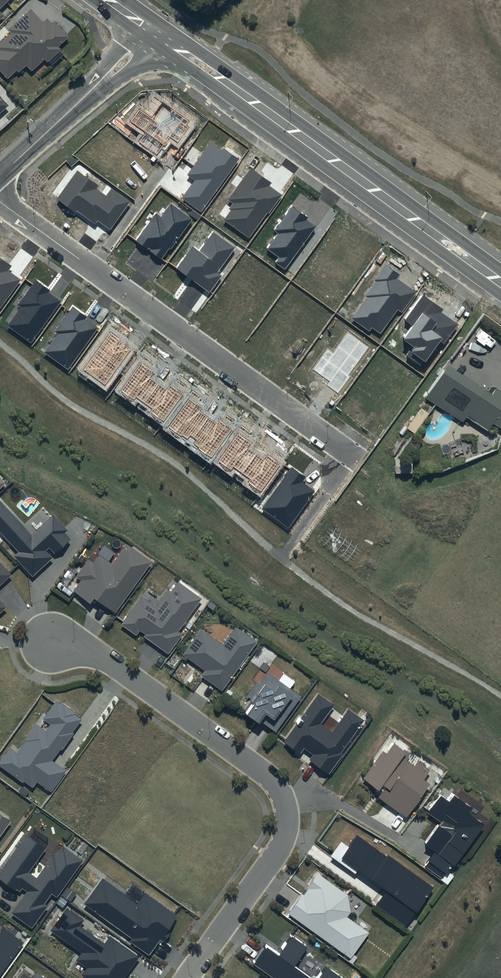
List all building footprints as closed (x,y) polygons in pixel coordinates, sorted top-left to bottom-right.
[(31,9),(8,30),(10,33),(0,42),(0,71),(7,78),(16,70),(18,72),(26,65),(31,71),(45,59),(47,62),(61,50),(59,46),(69,37),(55,22),(52,24),(47,19),(43,23),(31,9)] [(0,96),(0,113),(9,105),(0,96)] [(143,111),(139,108),(130,121),(145,132),(138,141),(157,154),(170,137),(178,143),(189,127),(187,125),(189,121),(154,96),(143,111)] [(222,150),(210,142),(187,175),(195,180),(182,198),(201,212),(239,159),(224,148),(222,150)] [(272,183),(251,167),(228,199),(233,203),(230,208),(231,209),(224,220),(249,238),(267,213),(269,214),(282,195),(270,186),(272,183)] [(99,186),(77,170),(57,198),(76,212),(77,211),(95,224),(97,221),(110,230),(131,202),(111,188),(106,196),(97,189),(99,186)] [(193,219),(171,203),(161,217),(156,213),(136,240),(162,259),(169,248),(171,249),(193,219)] [(310,218),(293,206),(275,230),(279,233),(267,248),(280,258),(277,263),(285,269),(316,227),(307,221),(310,218)] [(235,248),(212,231),(198,250),(192,246),(177,267),(210,292),(221,276),(217,273),(235,248)] [(0,258),(0,308),(20,280),(8,271),(12,266),(0,258)] [(401,274),(385,264),(374,280),(375,282),(366,296),(368,297),(353,318),(369,330),(372,327),(381,333),(397,309),(402,313),(417,292),(398,279),(401,274)] [(51,290),(36,279),(18,305),(20,307),(7,327),(31,343),(61,301),(49,293),(51,290)] [(445,309),(422,292),(403,320),(411,326),(402,338),(416,348),(409,358),(421,366),(440,340),(444,343),(458,323),(442,312),(445,309)] [(87,316),(73,307),(55,332),(57,333),(44,352),(68,369),(97,327),(85,319),(87,316)] [(368,348),(348,333),(333,354),(328,350),(314,370),(330,381),(327,385),(339,394),(350,377),(348,376),(368,348)] [(110,334),(84,370),(105,385),(118,368),(125,373),(138,354),(110,334)] [(154,364),(144,356),(120,390),(134,400),(136,397),(153,409),(150,412),(163,422),(189,387),(175,377),(169,385),(150,371),(154,364)] [(446,366),(424,398),(449,415),(454,418),(462,423),(466,418),(487,431),(491,424),(500,430),(500,393),(494,389),(491,394),(446,366)] [(195,445),(211,457),(237,422),(223,413),(216,423),(200,412),(204,407),(198,403),(201,398),(193,393),(169,426),(187,439),(190,434),(198,440),(195,445)] [(250,434),(240,427),(216,460),(230,470),(232,467),(249,479),(246,482),(259,492),(285,457),(271,447),(265,455),(246,441),(250,434)] [(305,477),(292,467),(262,509),(289,528),(315,492),(302,482),(305,477)] [(31,535),(0,500),(0,532),(19,552),(15,556),(32,576),(52,558),(46,550),(49,547),(55,554),(71,539),(65,533),(68,530),(54,515),(31,535)] [(153,562),(126,543),(111,564),(99,555),(93,564),(88,560),(76,577),(81,580),(73,591),(90,603),(94,598),(116,614),(153,562)] [(11,575),(0,563),(0,585),(11,575)] [(201,599),(178,582),(171,592),(168,589),(156,606),(142,596),(121,624),(137,635),(139,631),(145,634),(143,636),(169,654),(182,635),(178,632),(201,599)] [(257,643),(236,627),(223,645),(201,629),(183,655),(205,671),(201,676),(222,691),(257,643)] [(301,697),(268,673),(260,684),(257,683),(247,697),(251,699),(242,711),(260,724),(261,722),(276,732),(301,697)] [(335,705),(319,694),(285,741),(301,753),(304,748),(313,754),(309,760),(329,775),(344,755),(341,753),(365,720),(349,708),(332,732),(321,724),(335,705)] [(56,701),(44,719),(51,724),(46,732),(36,725),(16,753),(9,748),(0,762),(0,767),(32,790),(37,784),(51,793),(67,771),(53,761),(82,719),(56,701)] [(409,755),(394,744),(387,754),(383,751),(363,778),(381,791),(377,797),(407,819),(431,785),(424,780),(430,771),(417,761),(414,766),(405,760),(409,755)] [(449,802),(440,796),(427,813),(440,822),(424,843),(434,850),(423,865),(442,878),(452,864),(455,867),(485,825),(469,813),(473,808),(454,795),(449,802)] [(12,821),(0,812),(0,838),(12,821)] [(0,872),(0,879),(19,893),(22,888),(27,892),(11,913),(32,927),(47,906),(45,904),(52,895),(56,898),(83,861),(63,846),(55,857),(53,856),(36,879),(28,873),(45,848),(27,835),(0,872)] [(387,857),(357,836),(349,847),(341,842),(331,856),(355,873),(358,870),(387,890),(376,906),(407,928),(435,887),(389,855),(387,857)] [(290,905),(286,911),(349,956),(367,930),(345,914),(349,908),(346,892),(316,870),(314,871),(312,870),(288,903),(290,905)] [(137,903),(103,878),(84,904),(131,938),(129,941),(149,955),(160,940),(163,942),(170,933),(167,930),(178,915),(145,891),(137,903)] [(67,907),(50,930),(82,953),(78,960),(89,968),(84,975),(88,977),(126,977),(141,957),(110,934),(104,942),(81,926),(86,920),(67,907)] [(23,942),(4,928),(0,934),(0,975),(23,942)] [(292,937),(279,956),(265,947),(253,965),(272,977),(310,977),(294,967),(308,948),(292,937)] [(326,967),(318,977),(342,977),(326,967)]
